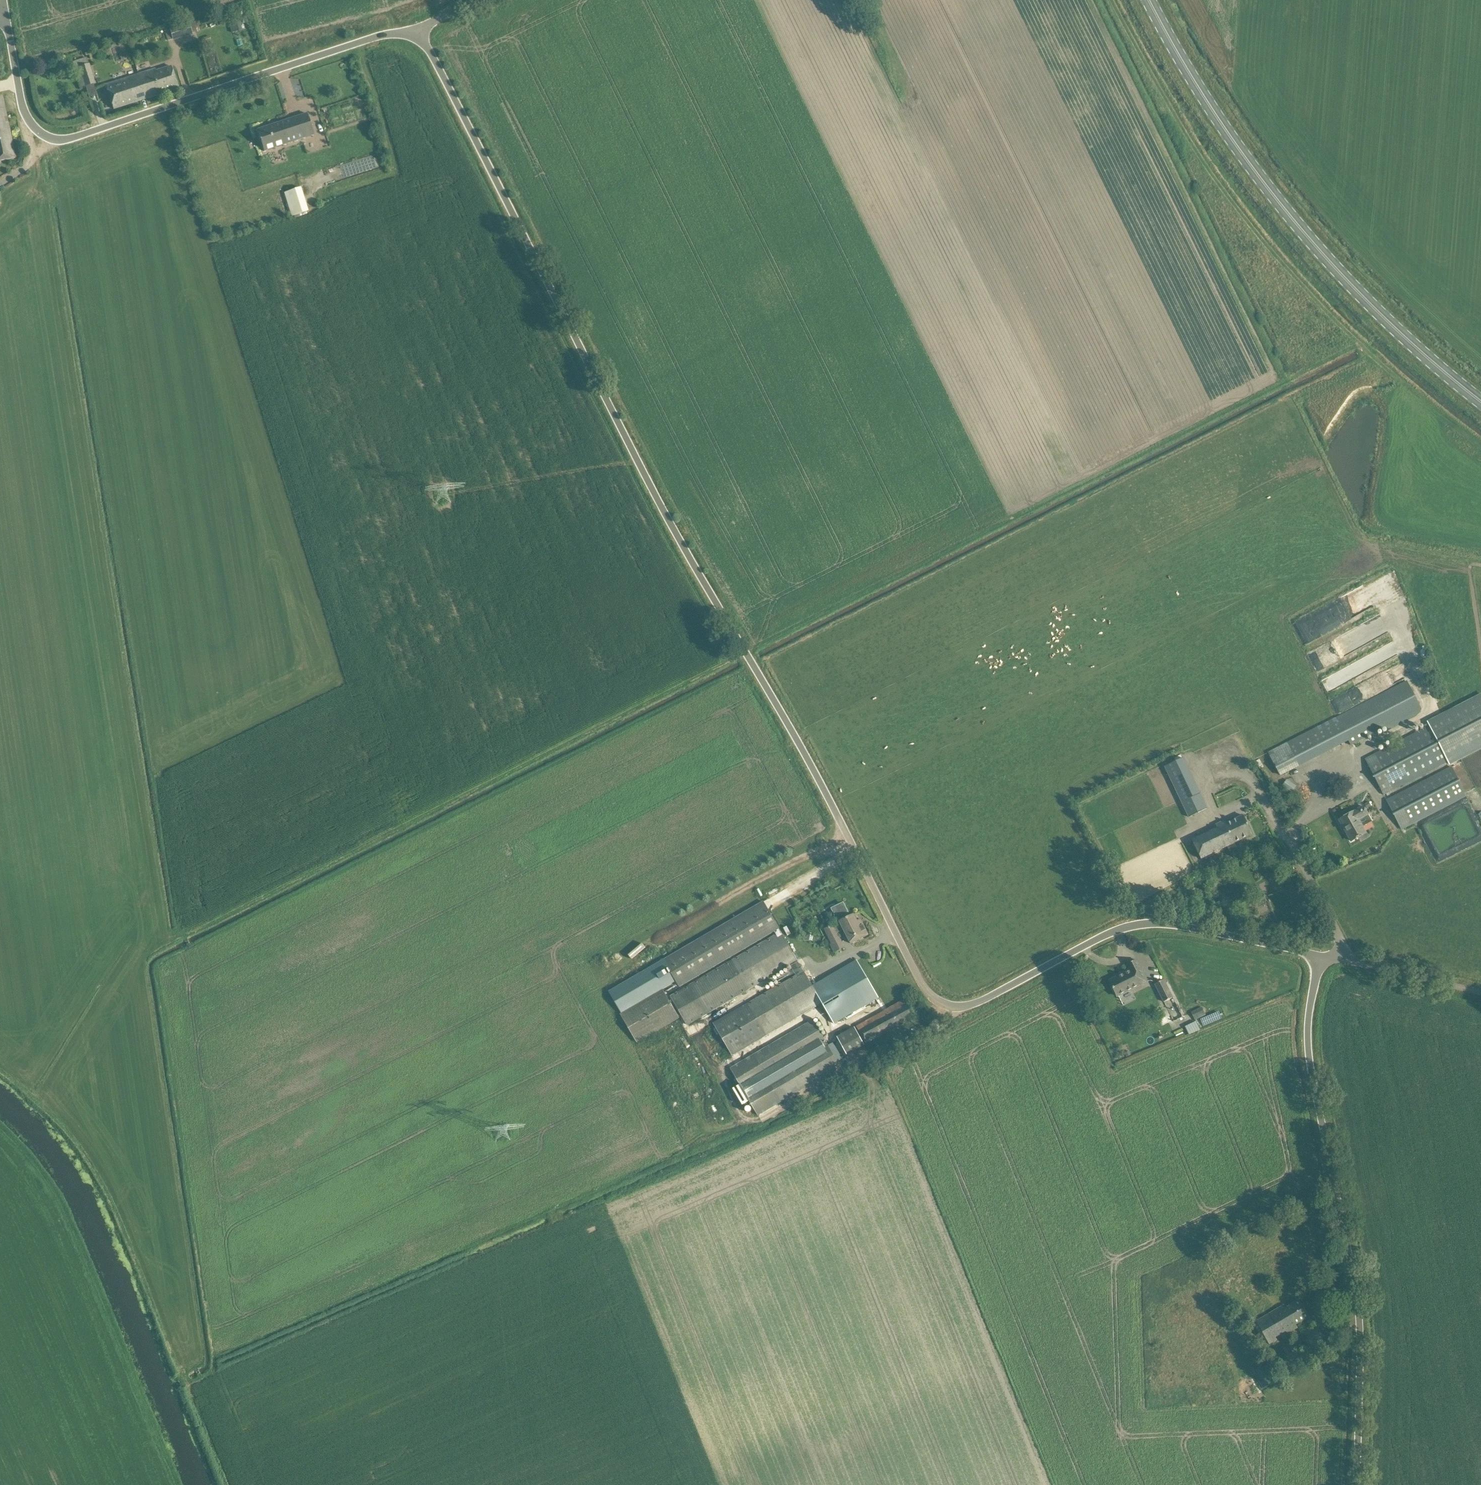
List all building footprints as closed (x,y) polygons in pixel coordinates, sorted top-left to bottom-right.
[(227,17),(216,20),(218,27),(229,24),(227,17)] [(236,22),(229,24),(232,33),(239,31),(242,30),(240,21),(236,22)] [(95,83),(89,64),(87,57),(73,62),(76,71),(80,70),(82,76),(78,77),(82,88),(86,86),(95,83)] [(147,98),(179,88),(171,64),(140,74),(147,98)] [(114,109),(147,98),(140,74),(106,85),(114,109)] [(0,170),(13,167),(0,108),(0,168),(0,170)] [(257,130),(265,152),(314,136),(307,113),(272,125),(257,130)] [(291,216),(308,211),(301,188),(284,193),(291,216)] [(1326,646),(1331,654),(1336,651),(1331,643),(1326,646)] [(1387,732),(1419,715),(1418,712),(1421,710),(1406,681),(1268,752),(1281,776),(1349,741),(1351,746),(1386,728),(1387,732)] [(1393,790),(1448,762),(1450,765),(1480,749),(1480,694),(1427,722),(1429,726),(1374,754),(1365,758),(1384,795),(1393,790)] [(1166,773),(1188,827),(1197,824),(1192,812),(1201,808),(1183,765),(1166,773)] [(1451,767),(1396,795),(1387,800),(1402,829),(1411,824),(1466,796),(1451,767)] [(1292,792),(1297,786),(1287,779),(1282,786),(1292,792)] [(1366,833),(1358,820),(1368,814),(1364,807),(1348,815),(1340,820),(1352,841),(1366,833)] [(1253,834),(1244,815),(1225,824),(1224,820),(1215,824),(1217,827),(1192,839),(1201,858),(1228,846),(1232,856),(1239,852),(1234,843),(1253,834)] [(766,898),(770,905),(787,896),(783,889),(766,898)] [(663,959),(676,982),(679,987),(779,928),(763,901),(663,959)] [(840,921),(825,929),(833,943),(831,944),(835,951),(844,947),(840,940),(836,933),(844,929),(847,936),(851,944),(859,939),(868,935),(861,920),(857,922),(854,915),(848,917),(846,912),(838,917),(840,921)] [(670,1001),(663,989),(622,1014),(620,1014),(638,1044),(681,1019),(679,1017),(682,1016),(688,1026),(791,965),(796,974),(804,970),(781,931),(670,997),(672,1000),(670,1001)] [(663,959),(609,992),(622,1014),(663,989),(676,982),(663,959)] [(1117,996),(1147,981),(1137,960),(1128,964),(1130,969),(1123,973),(1123,974),(1110,981),(1117,996)] [(854,963),(814,987),(824,1003),(836,1024),(880,998),(858,961),(854,963)] [(796,974),(713,1023),(733,1056),(824,1003),(814,987),(804,970),(796,974)] [(1164,1002),(1173,998),(1164,980),(1156,984),(1164,1002)] [(866,1044),(907,1021),(916,1016),(906,999),(857,1027),(866,1044)] [(1196,1020),(1206,1015),(1202,1007),(1192,1013),(1196,1020)] [(1205,1024),(1221,1018),(1218,1011),(1203,1017),(1205,1024)] [(751,1102),(759,1116),(841,1067),(814,1020),(731,1069),(741,1086),(734,1090),(743,1107),(751,1102)] [(1188,1034),(1200,1029),(1196,1021),(1185,1026),(1188,1034)] [(855,1028),(837,1037),(847,1055),(865,1045),(855,1028)] [(1309,1317),(1299,1300),(1286,1308),(1284,1305),(1256,1322),(1269,1344),(1277,1340),(1275,1337),(1286,1331),(1287,1333),(1289,1332),(1298,1327),(1296,1324),(1309,1317)] [(1334,1330),(1347,1320),(1342,1313),(1329,1323),(1334,1330)] [(1312,1346),(1324,1338),(1318,1327),(1306,1335),(1312,1346)]
